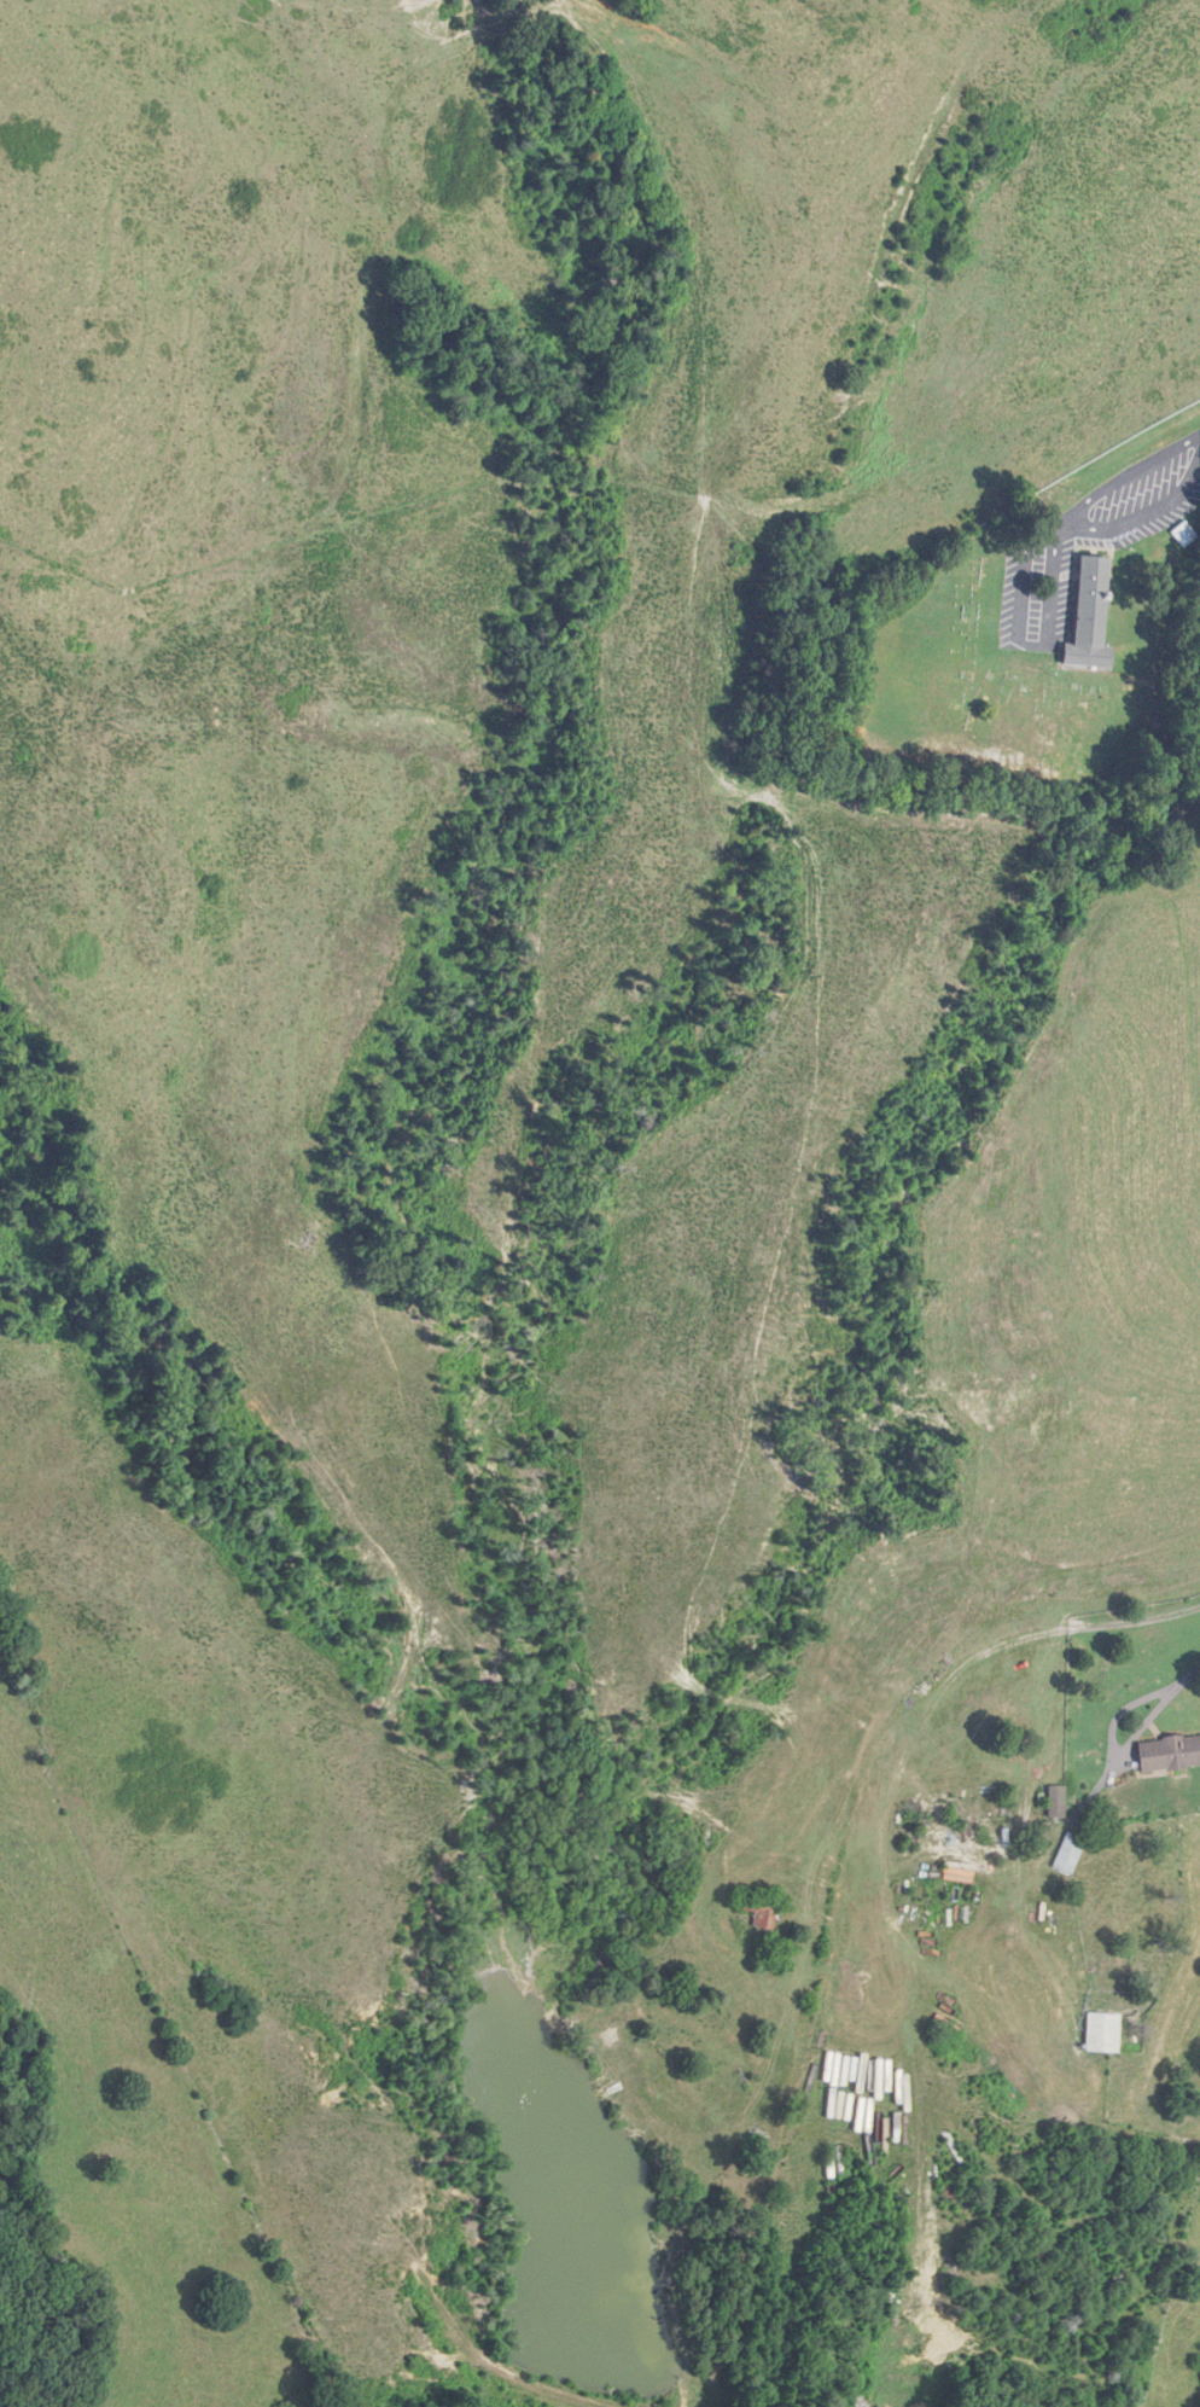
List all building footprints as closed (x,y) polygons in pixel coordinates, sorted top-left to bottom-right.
[(1168,532),(1181,548),(1195,536),(1181,521),(1168,532)] [(1069,645),(1060,644),(1058,664),(1105,667),(1106,647),(1098,647),(1104,557),(1076,555),(1069,645)] [(1137,1772),(1199,1767),(1199,1735),(1135,1740),(1137,1772)] [(1065,1817),(1065,1786),(1047,1786),(1047,1817),(1065,1817)] [(1072,1875),(1085,1839),(1066,1832),(1052,1868),(1072,1875)] [(752,1912),(752,1929),(773,1929),(773,1900),(738,1900),(738,1912),(752,1912)] [(1083,2053),(1117,2053),(1118,2014),(1085,2013),(1083,2053)]
